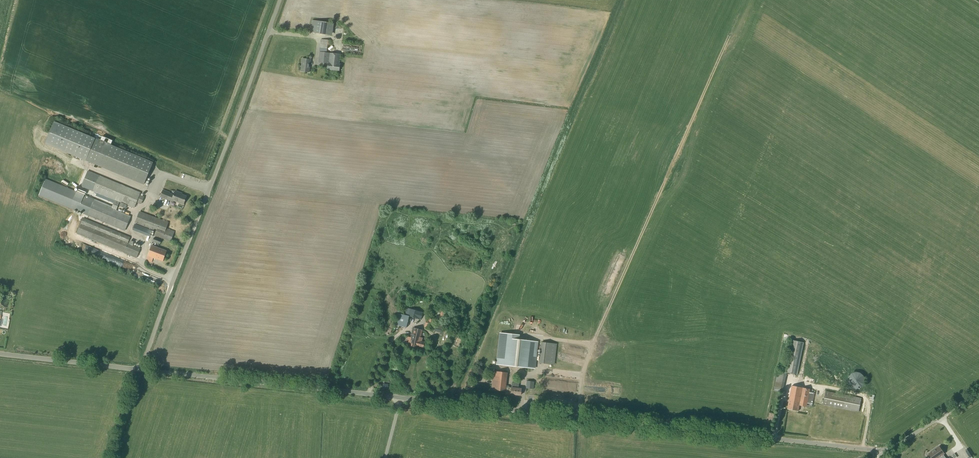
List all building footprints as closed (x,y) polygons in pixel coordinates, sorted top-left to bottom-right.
[(329,35),(331,23),(312,20),(310,32),(329,35)] [(331,45),(331,41),(321,39),(319,52),(318,62),(327,64),(327,69),(339,71),(340,64),(339,64),(341,54),(330,53),(328,53),(329,45),(331,45)] [(309,72),(311,60),(302,59),(300,71),(309,72)] [(144,184),(153,163),(54,123),(45,144),(144,184)] [(125,231),(131,216),(129,215),(130,213),(125,211),(124,213),(122,212),(122,210),(120,210),(120,211),(116,210),(119,203),(120,203),(119,206),(126,209),(127,206),(134,209),(137,203),(141,205),(144,197),(140,195),(141,193),(58,159),(52,175),(79,186),(76,192),(79,192),(46,179),(39,196),(87,215),(87,216),(125,231)] [(174,195),(170,193),(170,192),(163,189),(160,197),(173,202),(174,201),(183,204),(187,196),(181,194),(181,193),(175,191),(174,195)] [(171,242),(175,231),(167,228),(169,222),(139,211),(135,223),(156,231),(154,235),(171,242)] [(136,258),(141,248),(139,248),(128,243),(130,237),(83,218),(81,224),(77,234),(136,258)] [(150,237),(152,230),(135,224),(133,230),(150,237)] [(163,261),(167,251),(151,245),(148,256),(146,261),(152,263),(153,258),(163,261)] [(421,320),(423,313),(407,308),(404,317),(401,316),(399,326),(401,327),(401,328),(404,329),(405,327),(407,328),(409,318),(410,316),(421,320)] [(432,329),(433,324),(434,320),(427,318),(425,327),(432,329)] [(422,330),(413,328),(411,337),(409,346),(417,347),(423,348),(424,342),(419,341),(422,330)] [(499,333),(496,365),(513,366),(534,368),(537,342),(515,339),(515,334),(499,333)] [(792,340),(786,372),(787,373),(797,375),(804,343),(792,340)] [(554,365),(557,344),(541,342),(539,363),(554,365)] [(819,362),(814,365),(823,377),(827,374),(819,362)] [(505,391),(506,386),(507,373),(493,371),(491,390),(505,391)] [(857,389),(861,388),(864,384),(865,380),(864,376),(860,373),(856,372),(852,373),(849,377),(848,381),(849,385),(853,388),(857,389)] [(533,389),(534,382),(527,381),(526,388),(533,389)] [(506,386),(505,391),(511,392),(511,394),(520,395),(521,389),(511,387),(511,388),(509,388),(509,386),(506,386)] [(812,407),(815,392),(810,392),(810,389),(792,386),(788,409),(798,411),(799,405),(807,407),(807,406),(812,407)] [(858,412),(862,398),(826,391),(823,405),(858,412)] [(944,455),(943,454),(944,454),(939,447),(928,455),(931,457),(946,457),(944,455)]
